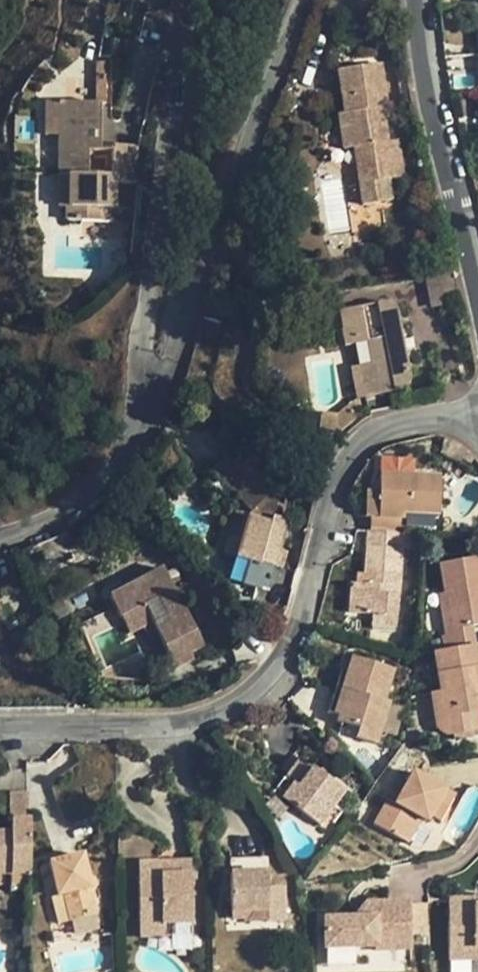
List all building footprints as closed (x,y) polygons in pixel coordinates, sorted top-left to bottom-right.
[(95,60),(96,99),(109,98),(108,59),(95,60)] [(361,206),(393,201),(389,179),(404,177),(398,140),(388,142),(383,109),(388,109),(381,63),(337,70),(343,114),(337,115),(342,151),(353,149),(361,206)] [(50,121),(50,103),(43,103),(43,137),(58,137),(58,121),(50,121)] [(100,103),(50,103),(50,121),(58,121),(58,137),(58,176),(67,175),(67,222),(110,222),(110,208),(115,208),(115,183),(140,183),(140,145),(112,145),(112,150),(100,150),(100,103)] [(158,119),(159,103),(151,103),(150,118),(158,119)] [(147,144),(156,144),(158,121),(158,119),(150,118),(147,144)] [(125,208),(115,208),(110,208),(110,222),(125,222),(125,208)] [(430,306),(459,300),(454,272),(424,278),(430,306)] [(355,344),(359,366),(365,398),(394,392),(400,391),(404,388),(408,384),(409,381),(409,379),(409,377),(397,313),(396,309),(394,306),(392,304),(391,303),(384,303),(377,303),(338,309),(344,346),(355,344)] [(356,399),(365,398),(359,366),(350,368),(356,399)] [(273,517),(277,503),(280,493),(234,447),(209,471),(238,501),(222,554),(259,565),(264,548),(278,552),(288,521),(281,519),(273,517)] [(472,460),(465,453),(460,459),(467,466),(472,460)] [(405,475),(389,475),(380,474),(379,491),(378,518),(370,518),(369,531),(404,533),(405,513),(439,515),(441,476),(405,475)] [(364,518),(370,518),(378,518),(379,491),(365,490),(364,518)] [(285,505),(277,503),(273,517),(281,519),(285,505)] [(417,533),(404,533),(369,531),(367,532),(363,574),(357,573),(356,584),(350,584),(347,612),(372,615),(372,625),(395,627),(402,550),(415,551),(417,533)] [(439,564),(444,594),(451,630),(442,631),(441,632),(444,652),(474,647),(470,627),(477,625),(477,558),(439,564)] [(152,624),(172,662),(190,653),(203,646),(162,569),(108,597),(119,618),(129,636),(152,624)] [(436,595),(442,631),(451,630),(444,594),(436,595)] [(413,639),(404,636),(401,653),(409,655),(413,639)] [(477,653),(476,646),(474,647),(444,652),(433,653),(434,659),(477,653)] [(194,660),(190,653),(172,662),(175,670),(194,660)] [(477,653),(434,659),(440,694),(430,695),(438,738),(477,730),(477,662),(477,653)] [(350,658),(341,690),(346,691),(337,722),(358,728),(355,739),(377,745),(389,703),(383,702),(393,670),(350,658)] [(338,717),(346,691),(341,690),(336,688),(328,713),(338,717)] [(333,807),(343,793),(293,756),(282,771),(287,775),(285,779),(292,784),(280,800),(318,827),(325,818),(333,823),(341,813),(333,807)] [(373,824),(403,841),(417,817),(422,820),(426,822),(429,817),(439,823),(454,796),(444,790),(425,779),(412,772),(394,804),(387,800),(373,824)] [(428,773),(425,779),(444,790),(448,784),(428,773)] [(408,844),(422,820),(417,817),(403,841),(408,844)] [(10,875),(28,875),(28,820),(9,820),(9,834),(0,834),(0,875),(10,875)] [(81,855),(48,864),(57,897),(62,895),(69,922),(96,915),(81,855)] [(188,862),(169,863),(170,875),(137,876),(139,925),(191,923),(188,862)] [(170,875),(169,863),(137,864),(137,876),(170,875)] [(229,873),(231,915),(267,913),(267,922),(284,922),(283,888),(266,889),(265,871),(229,873)] [(28,875),(10,875),(10,892),(28,892),(28,875)] [(472,900),(447,900),(448,960),(473,960),(473,948),(477,948),(477,907),(472,907),(472,900)] [(323,950),(376,948),(375,937),(393,936),(393,952),(410,952),(408,902),(364,903),(365,918),(354,918),(323,919),(323,950)] [(365,918),(364,903),(354,918),(365,918)] [(267,913),(231,915),(231,922),(246,921),(247,924),(267,922),(267,913)] [(192,936),(191,923),(139,925),(140,938),(192,936)] [(20,932),(12,931),(12,945),(20,944),(20,932)] [(375,937),(376,948),(376,953),(393,952),(393,936),(375,937)]
